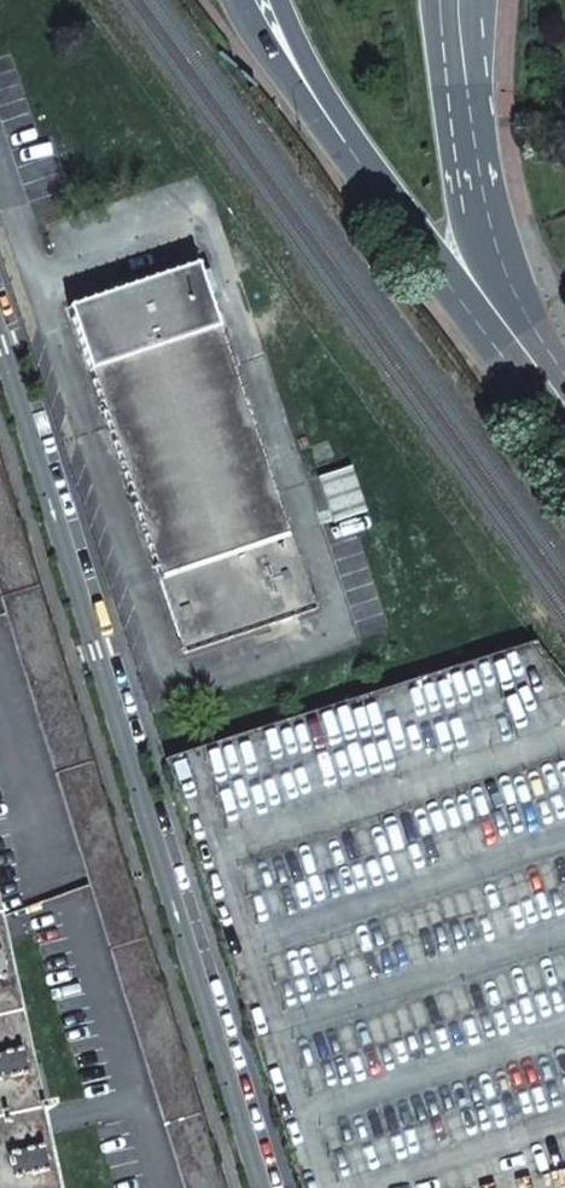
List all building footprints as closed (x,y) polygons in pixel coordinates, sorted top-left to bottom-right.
[(70,307),(160,579),(185,653),(314,611),(289,536),(288,536),(198,264),(70,307)] [(44,607),(0,468),(0,592),(7,615),(44,607)] [(96,898),(132,891),(127,874),(44,607),(7,615),(96,898)] [(132,891),(96,898),(186,1187),(225,1187),(132,891)] [(28,1110),(41,1107),(34,1074),(21,1077),(0,983),(0,1187),(45,1187),(28,1110)]
